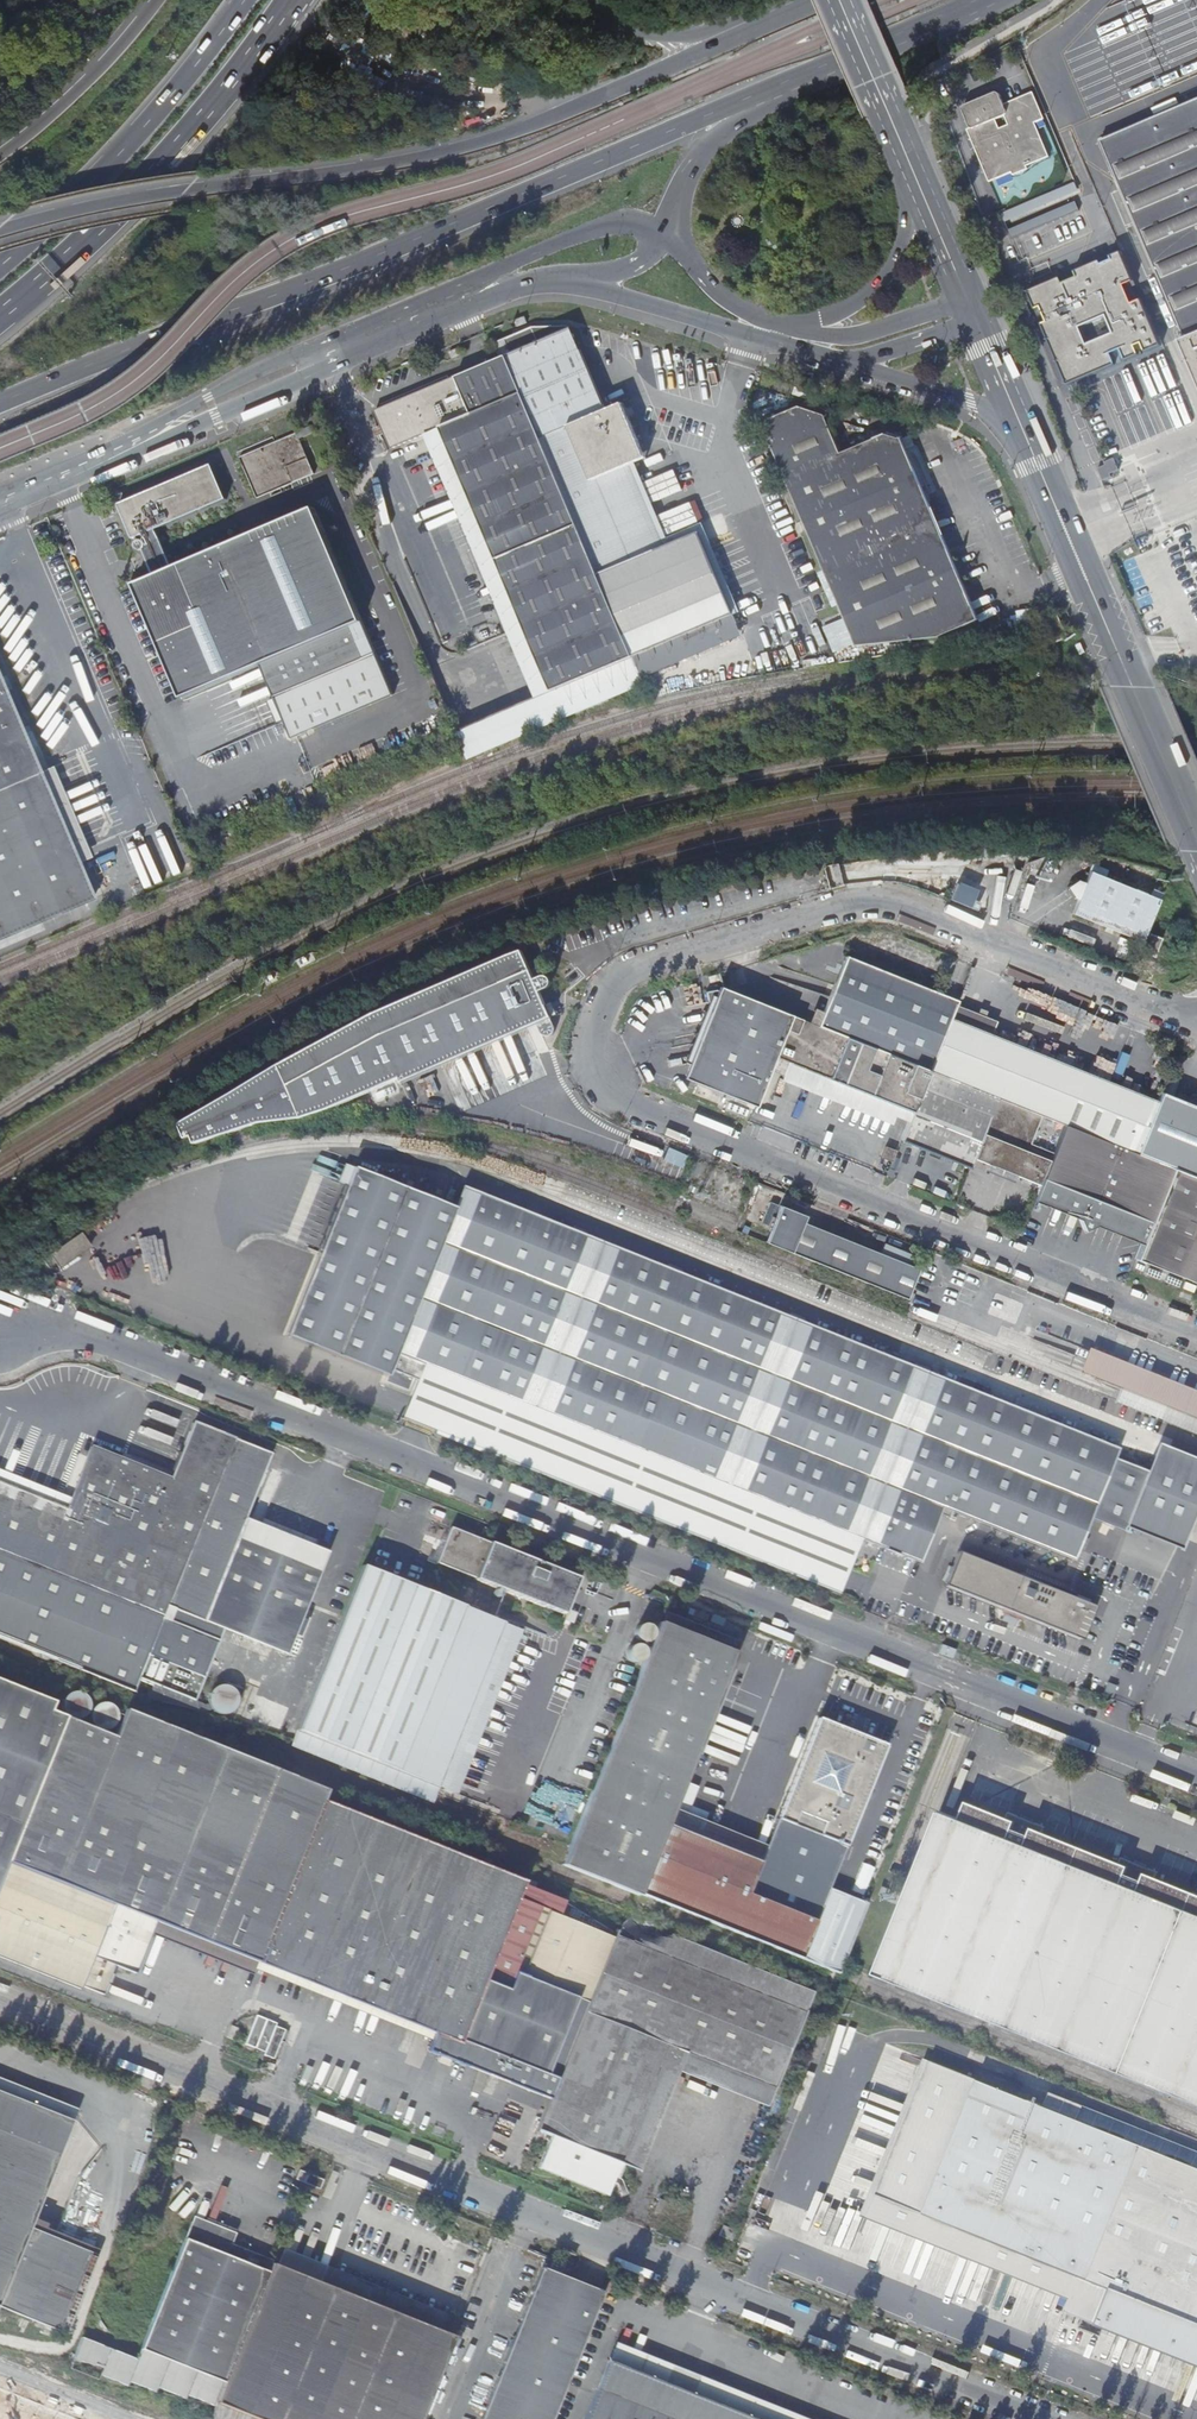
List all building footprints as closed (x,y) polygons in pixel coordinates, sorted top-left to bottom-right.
[(1035,123),(1044,119),(1033,93),(1004,104),(1000,94),(997,92),(964,105),(963,107),(962,108),(969,127),(971,129),(974,129),(976,136),(970,138),(988,182),(1011,173),(1012,176),(1027,170),(1026,167),(1049,157),(1035,123)] [(1102,144),(1185,342),(1179,344),(1196,387),(1196,104),(1102,144)] [(1075,183),(1001,214),(1005,223),(1079,192),(1075,183)] [(1075,202),(1009,230),(1012,239),(1079,211),(1075,202)] [(1142,301),(1137,304),(1132,290),(1137,288),(1122,253),(1090,266),(1082,270),(1049,284),(1042,286),(1026,293),(1037,320),(1042,318),(1045,324),(1039,326),(1042,333),(1046,343),(1052,356),(1056,366),(1061,378),(1065,388),(1084,381),(1082,377),(1091,373),(1093,377),(1125,364),(1122,357),(1128,355),(1131,361),(1141,357),(1138,351),(1142,350),(1145,355),(1148,354),(1162,349),(1146,309),(1142,301)] [(568,331),(506,357),(542,440),(606,412),(568,331)] [(551,693),(634,659),(542,440),(506,357),(500,342),(493,344),(500,360),(374,412),(390,450),(420,437),(535,702),(552,695),(551,693)] [(1138,361),(1151,393),(1178,382),(1164,350),(1138,361)] [(606,412),(542,440),(634,659),(643,680),(643,681),(741,637),(733,618),(738,615),(701,525),(666,539),(635,465),(652,459),(628,403),(606,412)] [(763,424),(858,646),(940,638),(978,622),(907,455),(900,440),(887,436),(843,454),(827,416),(802,408),(763,424)] [(238,459),(254,498),(312,474),(296,434),(238,459)] [(1114,459),(1104,463),(1105,466),(1098,470),(1103,482),(1111,478),(1110,475),(1119,471),(1114,459)] [(179,700),(258,667),(264,664),(277,696),(271,698),(272,701),(282,723),(289,741),(391,698),(312,510),(172,568),(155,530),(225,500),(210,466),(114,506),(129,541),(133,539),(134,542),(132,544),(130,547),(131,550),(133,553),(136,553),(138,552),(140,556),(138,557),(142,567),(144,566),(150,578),(131,586),(179,700)] [(1057,611),(1052,601),(1036,608),(1040,618),(1057,611)] [(643,681),(643,680),(634,659),(551,693),(552,695),(535,702),(456,735),(459,743),(467,761),(525,736),(639,683),(643,681)] [(258,667),(271,698),(277,696),(264,664),(258,667)] [(94,902),(79,864),(41,773),(0,671),(0,941),(94,902)] [(639,683),(525,736),(467,761),(468,764),(642,688),(639,683)] [(275,725),(282,723),(272,701),(266,704),(275,725)] [(41,773),(79,864),(91,859),(54,768),(41,773)] [(1010,857),(1011,862),(1011,863),(1014,862),(1026,859),(1025,854),(1010,857)] [(1146,929),(1161,892),(1152,889),(1149,895),(1089,872),(1073,913),(1142,941),(1146,929)] [(944,877),(941,884),(970,897),(973,889),(944,877)] [(1146,942),(1139,961),(1150,966),(1158,947),(1146,942)] [(557,1030),(553,1019),(542,993),(551,988),(554,983),(551,978),(545,977),(536,980),(524,954),(375,1016),(185,1125),(187,1138),(193,1137),(197,1144),(261,1124),(299,1119),(402,1079),(404,1083),(538,1026),(543,1035),(547,1038),(554,1035),(557,1030)] [(928,1070),(929,1070),(956,1000),(847,956),(819,1027),(928,1070)] [(687,1079),(754,1105),(790,1015),(724,988),(687,1079)] [(960,1002),(956,1000),(929,1070),(998,1098),(1064,1124),(1135,1153),(1157,1099),(994,1034),(986,1054),(945,1038),(958,1006),(960,1002)] [(986,1054),(994,1034),(999,1022),(958,1006),(945,1038),(986,1054)] [(913,1109),(929,1070),(928,1070),(819,1027),(790,1015),(754,1105),(757,1106),(772,1070),(777,1057),(899,1104),(913,1109)] [(895,1116),(899,1104),(777,1057),(772,1070),(895,1116)] [(969,1168),(998,1098),(929,1070),(913,1109),(915,1110),(901,1142),(969,1168)] [(1157,1099),(1135,1153),(1171,1167),(1196,1177),(1196,1103),(1161,1089),(1157,1099)] [(973,1159),(1039,1186),(1064,1124),(998,1098),(969,1168),(970,1168),(973,1159)] [(1142,1239),(1171,1167),(1135,1153),(1064,1124),(1039,1186),(1035,1195),(1079,1213),(1076,1219),(1081,1232),(1095,1227),(1097,1220),(1142,1239)] [(880,1158),(891,1162),(896,1151),(885,1146),(880,1158)] [(1171,1167),(1142,1239),(1140,1245),(1134,1260),(1196,1284),(1196,1177),(1171,1167)] [(837,1597),(861,1542),(918,1565),(938,1517),(947,1521),(951,1513),(974,1522),(1018,1411),(914,1369),(464,1190),(456,1211),(356,1171),(289,1338),(408,1386),(397,1418),(837,1597)] [(1032,1202),(1076,1219),(1079,1213),(1035,1195),(1032,1202)] [(780,1206),(769,1232),(795,1243),(791,1253),(908,1300),(918,1274),(800,1228),(805,1216),(780,1206)] [(1140,1245),(1142,1239),(1097,1220),(1095,1227),(1140,1245)] [(765,1243),(791,1253),(795,1243),(769,1232),(765,1243)] [(42,1247),(35,1252),(50,1272),(57,1267),(60,1272),(93,1249),(83,1235),(50,1258),(42,1247)] [(1097,1354),(1089,1375),(1127,1390),(1122,1404),(1196,1434),(1196,1394),(1097,1354)] [(974,1522),(1074,1562),(1091,1520),(1121,1532),(1123,1528),(1180,1551),(1196,1509),(1196,1463),(1156,1446),(1145,1473),(1115,1461),(1120,1451),(1018,1411),(974,1522)] [(126,1690),(133,1675),(199,1701),(223,1643),(165,1620),(170,1608),(207,1623),(248,1521),(273,1456),(194,1424),(172,1480),(89,1447),(78,1474),(66,1469),(52,1503),(0,1483),(0,1640),(126,1690)] [(248,1521),(207,1623),(283,1653),(324,1551),(248,1521)] [(451,1527),(437,1562),(475,1577),(489,1541),(451,1527)] [(475,1577),(437,1562),(436,1564),(566,1614),(580,1576),(489,1541),(475,1577)] [(295,1730),(431,1784),(453,1793),(527,1615),(505,1606),(367,1551),(295,1730)] [(958,1551),(944,1587),(1082,1642),(1096,1608),(958,1551)] [(837,1977),(865,1906),(827,1891),(885,1748),(818,1721),(768,1841),(704,1819),(707,1811),(690,1805),(698,1786),(684,1781),(740,1641),(665,1613),(661,1625),(659,1624),(569,1845),(561,1867),(837,1977)] [(60,1715),(47,1709),(50,1702),(0,1682),(0,1870),(60,1715)] [(213,1712),(239,1706),(233,1683),(207,1689),(213,1712)] [(256,1961),(321,1797),(325,1787),(122,1706),(111,1735),(60,1715),(0,1870),(0,1954),(77,1986),(97,1995),(111,1963),(134,1972),(155,1920),(256,1961)] [(425,1799),(431,1784),(295,1730),(293,1734),(289,1744),(425,1799)] [(1008,1793),(1011,1786),(977,1772),(974,1780),(1008,1793)] [(1161,1855),(1125,1841),(1049,1810),(1008,1793),(974,1780),(969,1790),(952,1783),(891,1934),(1196,2057),(1196,1869),(1161,1855)] [(1011,1786),(1052,1802),(1054,1798),(1013,1782),(1011,1786)] [(1011,1786),(1008,1793),(1049,1810),(1052,1802),(1011,1786)] [(256,1961),(332,1991),(435,2032),(428,2050),(466,2065),(468,2062),(539,2091),(576,1998),(569,1995),(596,1929),(608,1933),(610,1928),(562,1899),(562,1898),(522,1882),(523,1878),(321,1797),(256,1961)] [(1128,1833),(1164,1847),(1166,1843),(1130,1829),(1128,1833)] [(1128,1833),(1125,1841),(1161,1855),(1164,1847),(1128,1833)] [(1164,1847),(1161,1855),(1196,1869),(1196,1861),(1164,1847)] [(616,2162),(656,2064),(664,2044),(772,2087),(804,2005),(614,1931),(534,2130),(552,2137),(541,2163),(605,2189),(616,2162)] [(256,2017),(244,2045),(264,2053),(263,2056),(273,2060),(285,2031),(274,2027),(275,2025),(256,2017)] [(764,2107),(772,2087),(664,2044),(656,2064),(675,2072),(764,2107)] [(1074,2117),(934,2060),(912,2118),(905,2115),(902,2124),(857,2106),(861,2095),(834,2084),(829,2095),(818,2090),(778,2189),(924,2248),(1068,2305),(1066,2311),(1196,2364),(1196,2166),(1074,2117)] [(656,2064),(616,2162),(637,2170),(675,2072),(656,2064)] [(8,2089),(0,2086),(0,2109),(8,2089)] [(0,2109),(0,2280),(8,2284),(0,2304),(0,2307),(67,2334),(100,2255),(31,2228),(75,2121),(8,2089),(0,2109)] [(170,2106),(161,2102),(158,2110),(167,2114),(170,2106)] [(1196,2166),(1196,2150),(1080,2102),(1074,2117),(1196,2166)] [(603,2195),(605,2189),(541,2163),(539,2169),(603,2195)] [(294,2181),(303,2185),(307,2174),(298,2170),(294,2181)] [(307,2174),(303,2185),(317,2190),(321,2180),(307,2174)] [(81,2338),(220,2393),(271,2265),(272,2262),(174,2223),(177,2217),(135,2200),(81,2338)] [(718,2236),(730,2241),(734,2232),(722,2227),(718,2236)] [(1065,2313),(1066,2311),(1068,2305),(924,2248),(921,2256),(1065,2313)] [(271,2265),(220,2393),(214,2408),(242,2418),(420,2418),(452,2337),(271,2265)] [(602,2293),(540,2268),(479,2418),(551,2418),(602,2293)] [(605,2359),(582,2418),(753,2418),(605,2359)] [(732,2401),(735,2390),(697,2377),(693,2388),(732,2401)] [(0,2380),(0,2418),(110,2418),(0,2380)]
